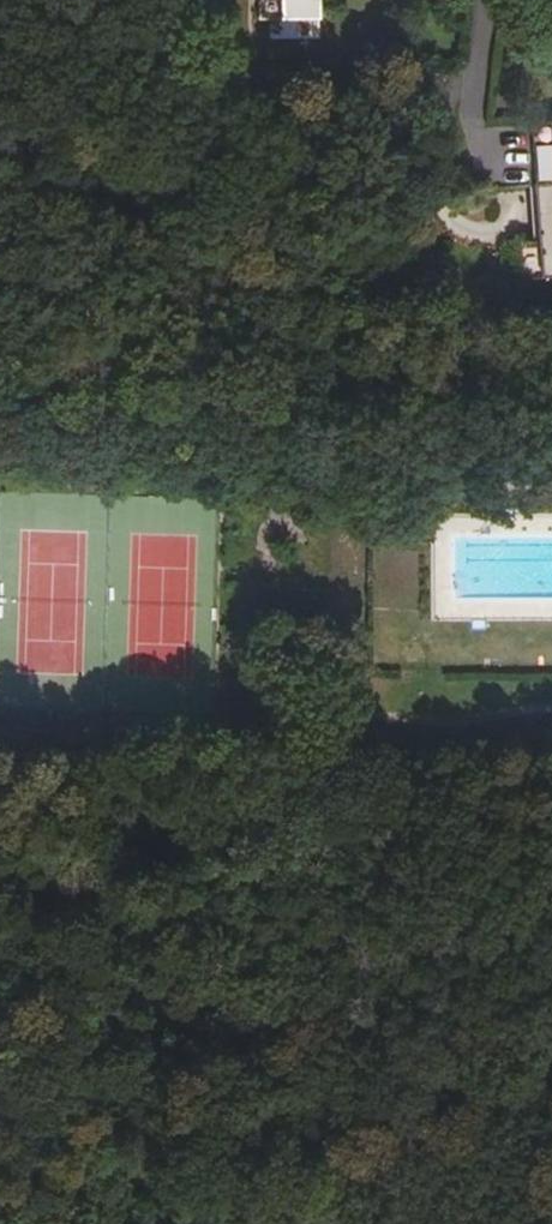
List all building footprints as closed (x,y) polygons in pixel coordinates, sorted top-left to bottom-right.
[(320,0),(260,0),(261,21),(321,19),(320,0)] [(533,127),(541,243),(518,244),(520,276),(551,273),(551,125),(533,127)]
